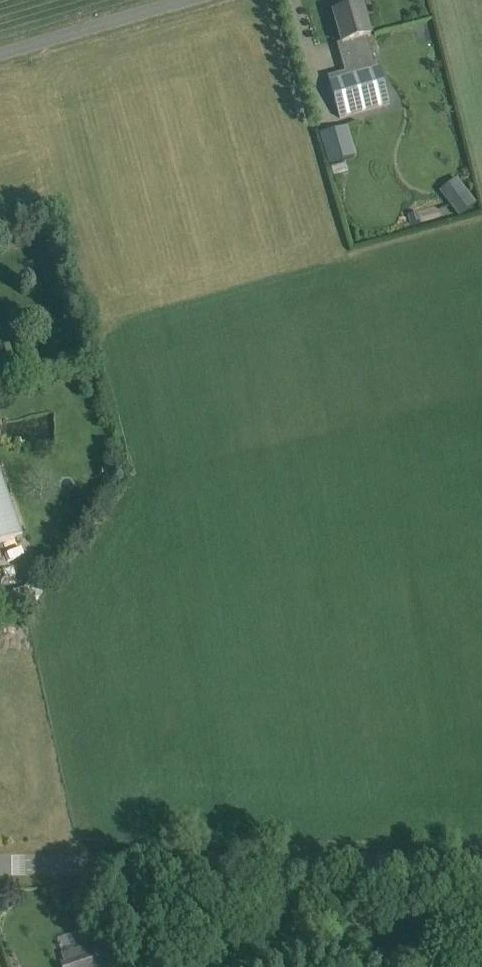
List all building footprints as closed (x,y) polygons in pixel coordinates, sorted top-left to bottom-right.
[(370,36),(367,24),(362,4),(334,12),(342,43),(337,44),(345,72),(328,77),(339,118),(389,104),(378,63),(375,64),(367,37),(370,36)] [(349,126),(320,131),(327,163),(355,157),(349,126)] [(439,188),(457,215),(476,203),(458,176),(439,188)] [(0,473),(0,543),(22,535),(0,473)] [(62,966),(97,966),(102,965),(97,949),(60,962),(62,966)]
